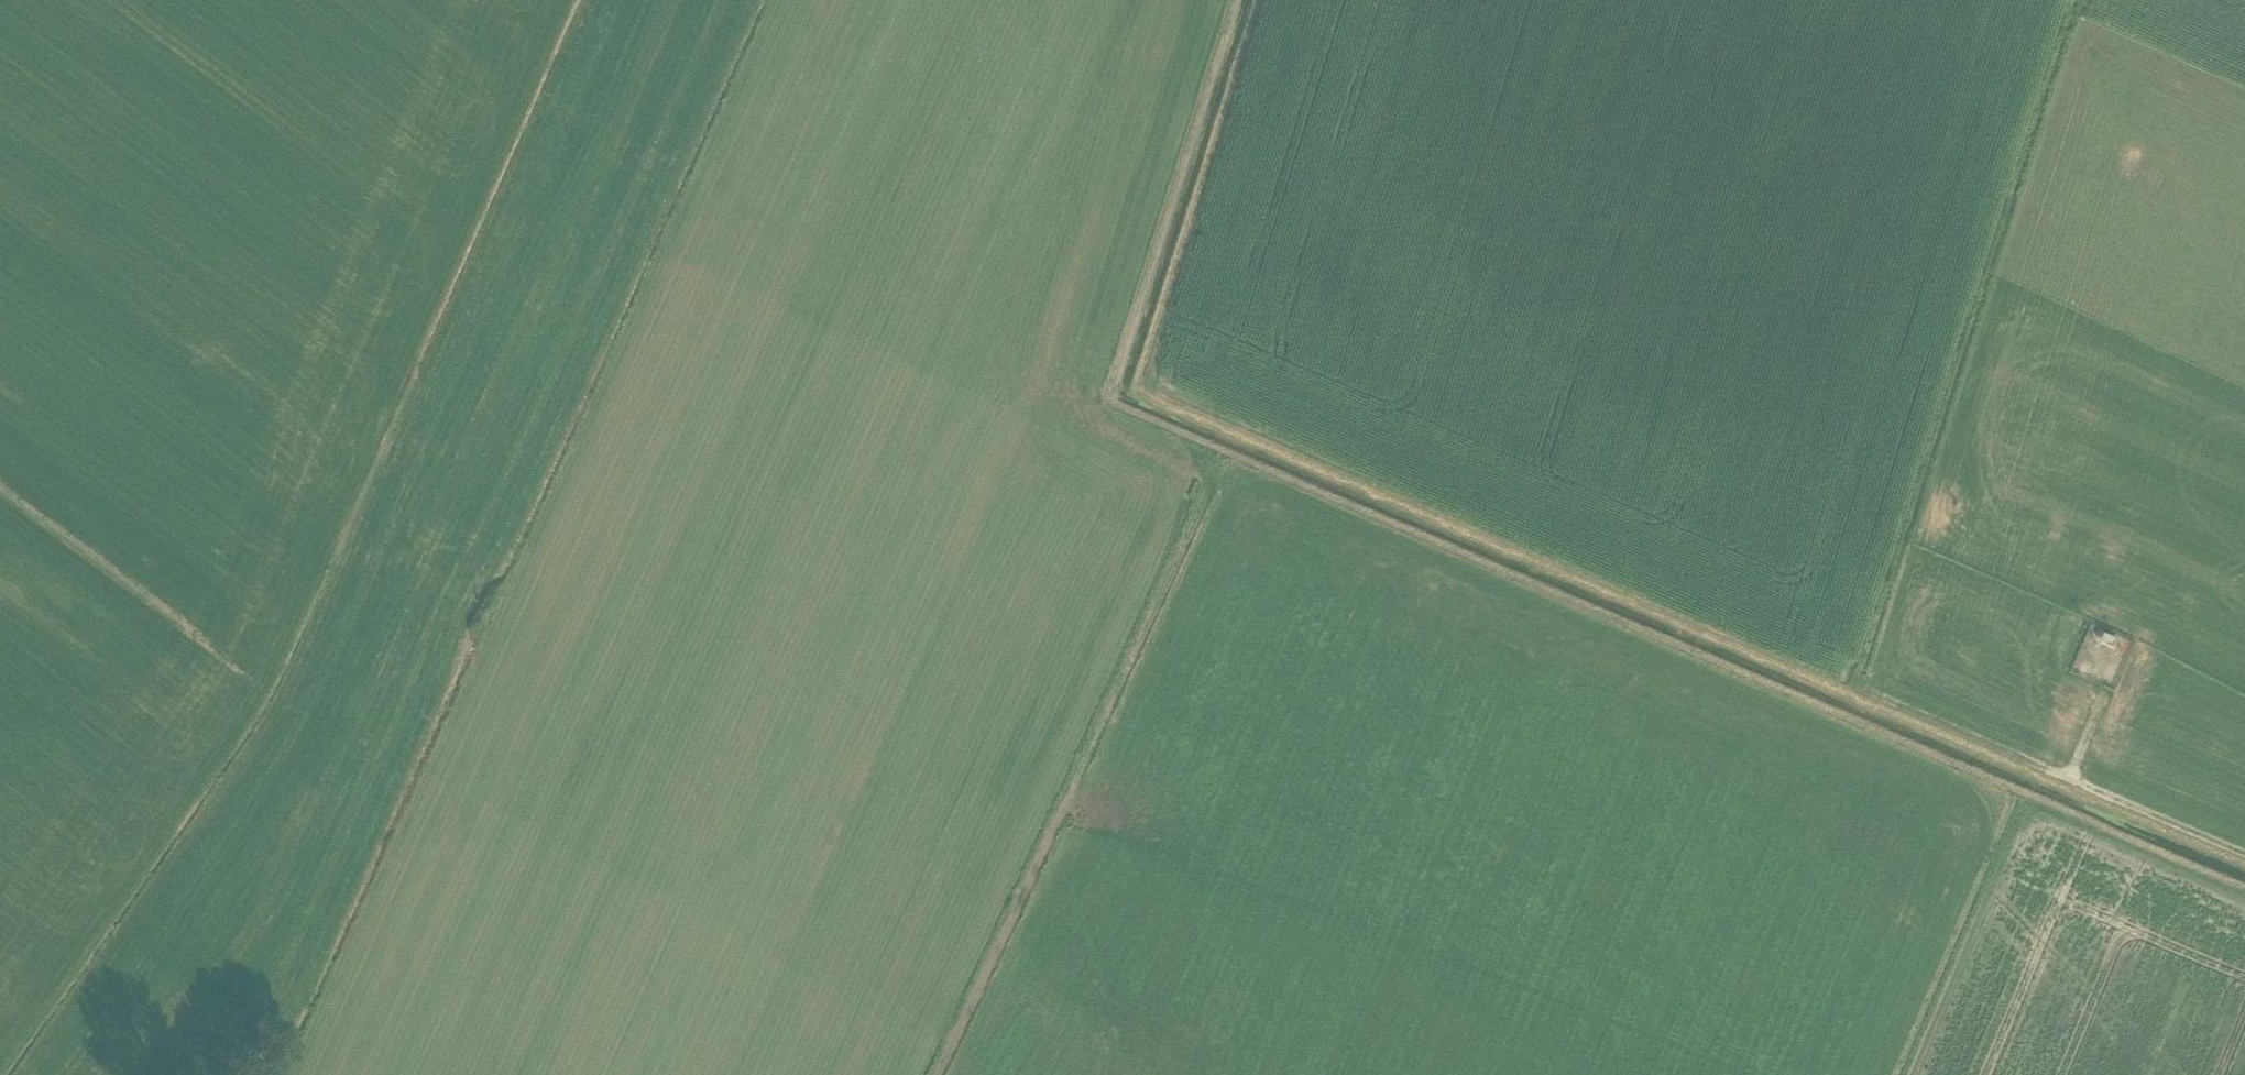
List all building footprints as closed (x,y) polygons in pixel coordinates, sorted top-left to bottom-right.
[(2117,640),(2104,635),(2100,643),(2113,649),(2117,640)]
